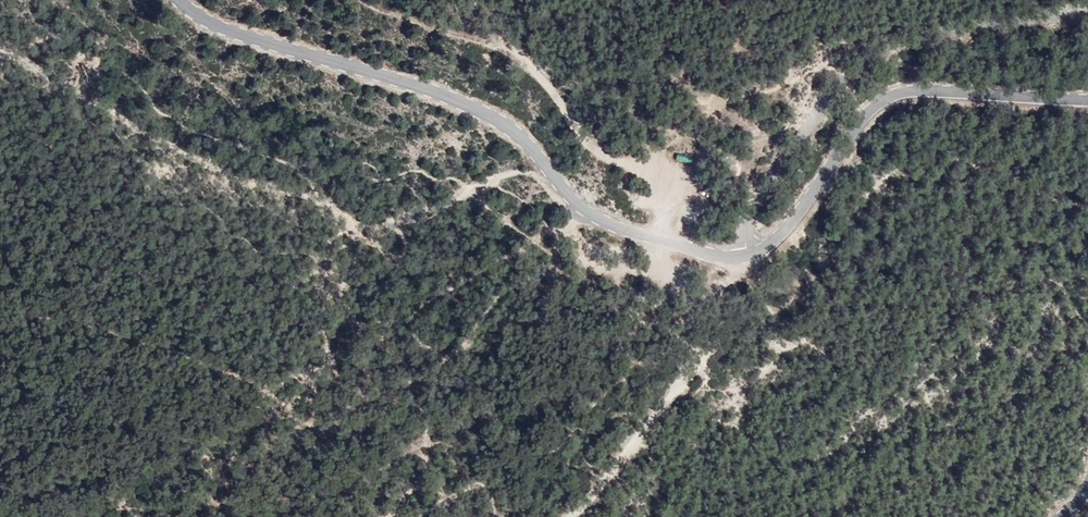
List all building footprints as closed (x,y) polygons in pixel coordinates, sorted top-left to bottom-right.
[(691,163),(692,156),(676,154),(675,161),(691,163)]
